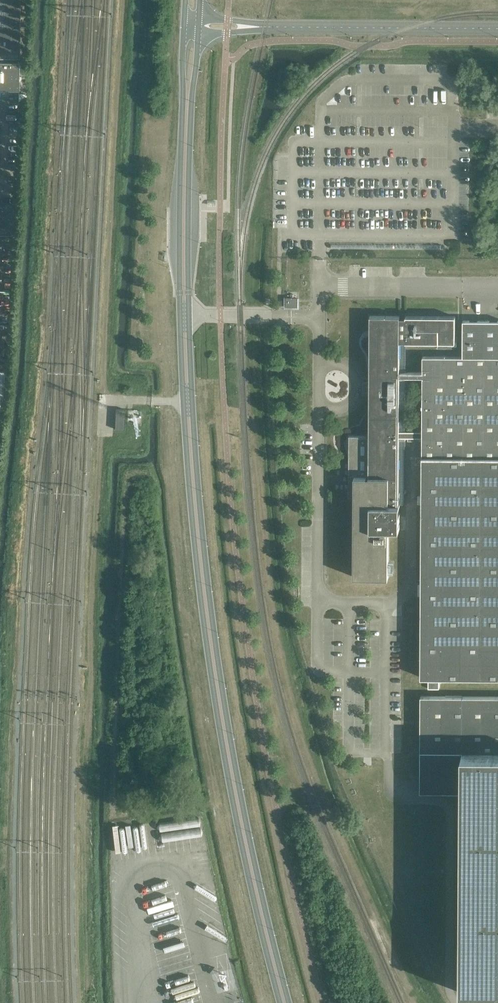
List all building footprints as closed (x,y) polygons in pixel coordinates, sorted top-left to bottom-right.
[(20,0),(0,0),(0,27),(20,27),(20,0)] [(19,61),(0,61),(0,89),(19,89),(19,80),(19,61)] [(297,306),(297,298),(286,298),(286,306),(297,306)] [(463,320),(463,357),(423,356),(423,372),(405,372),(406,342),(438,342),(438,348),(455,348),(455,342),(455,316),(406,316),(406,318),(400,317),(400,316),(372,316),(371,436),(351,436),(350,497),(356,497),(355,577),(388,577),(389,529),(399,529),(399,504),(404,504),(404,438),(422,438),(421,677),(428,677),(428,688),(439,688),(439,677),(497,678),(497,321),(463,320)] [(124,429),(125,410),(116,409),(115,429),(124,429)] [(461,993),(497,993),(497,697),(421,696),(421,751),(463,752),(461,993)]
